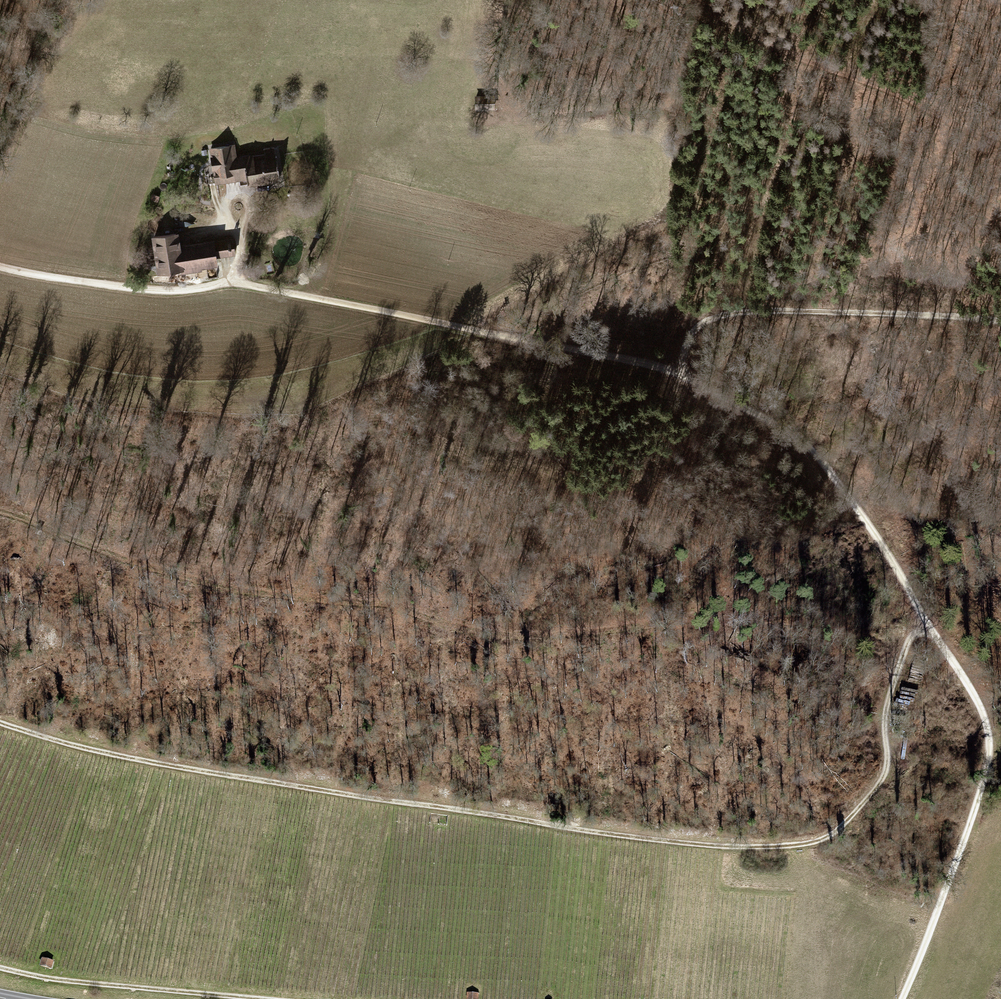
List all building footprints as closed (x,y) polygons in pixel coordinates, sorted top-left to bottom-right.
[(234,142),(207,146),(213,181),(244,176),(246,186),(279,180),(273,148),(236,154),(234,142)] [(176,230),(146,235),(152,274),(214,263),(214,258),(234,255),(231,237),(213,240),(212,236),(178,242),(176,230)]
